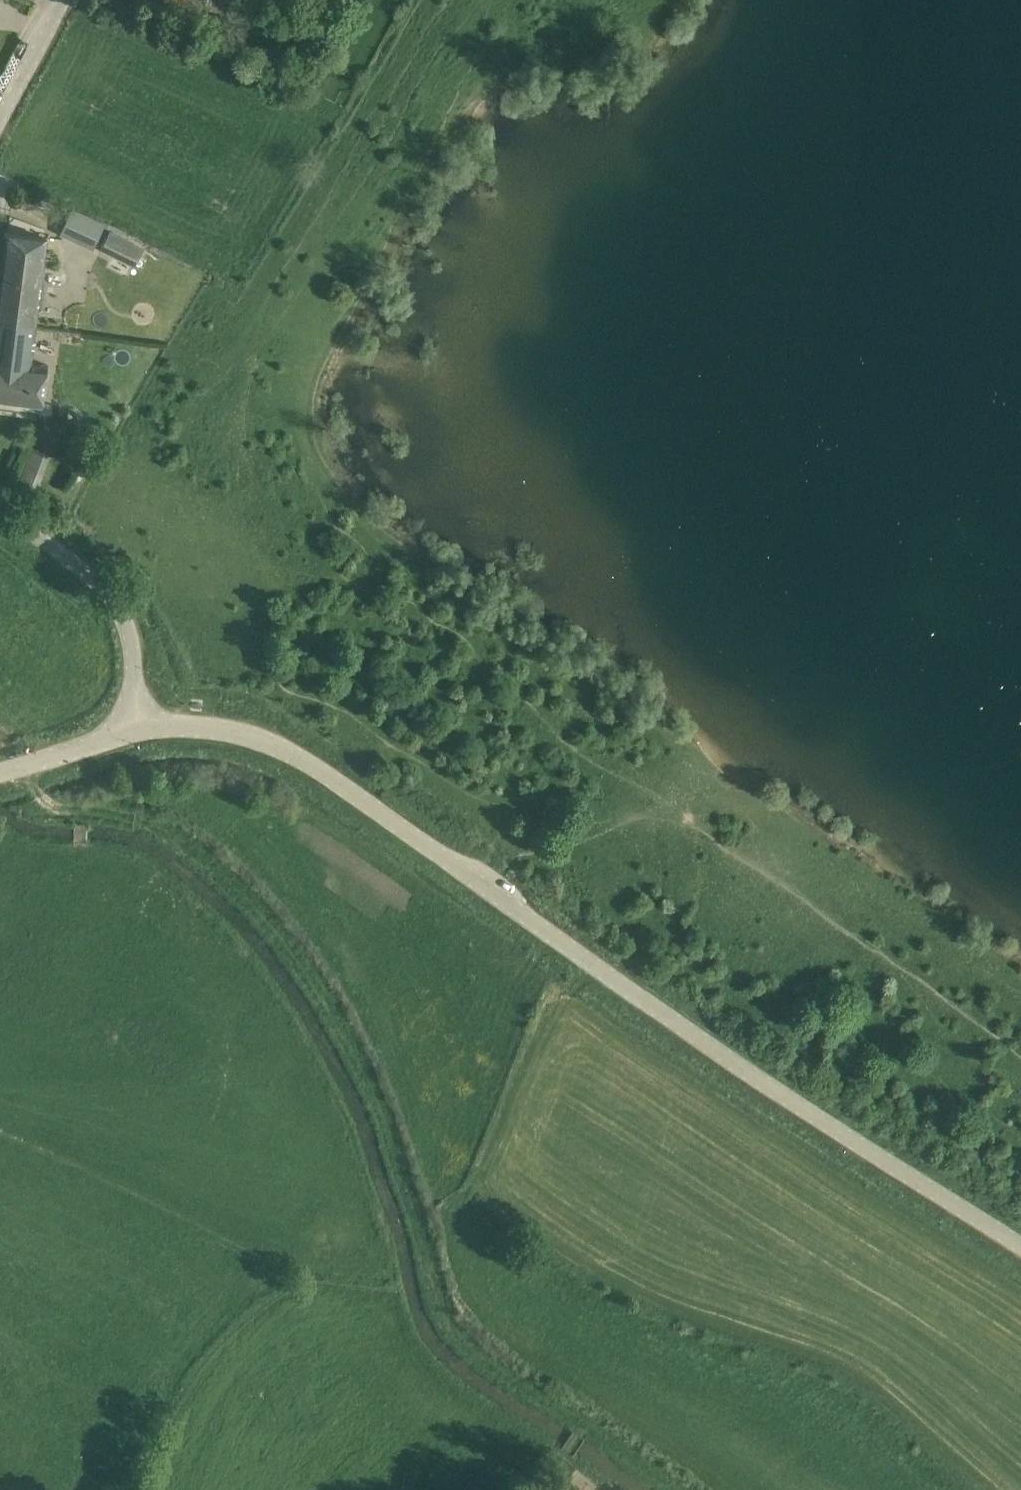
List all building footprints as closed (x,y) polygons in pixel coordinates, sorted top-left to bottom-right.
[(65,236),(101,248),(111,220),(75,208),(65,236)] [(141,266),(151,245),(115,228),(105,250),(141,266)] [(25,234),(5,232),(0,272),(0,398),(42,403),(47,364),(31,362),(47,237),(25,234)] [(31,450),(27,462),(45,468),(49,457),(31,450)]
